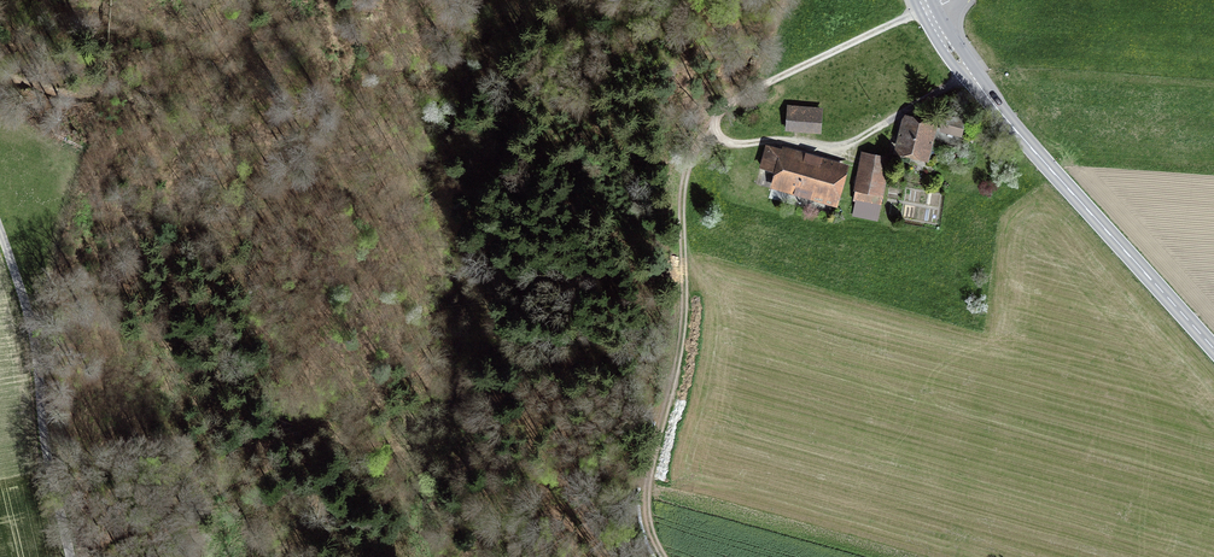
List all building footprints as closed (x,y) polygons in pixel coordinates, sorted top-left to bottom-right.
[(790,108),(788,127),(818,130),(820,111),(790,108)] [(963,122),(945,118),(942,129),(960,134),(963,122)] [(927,157),(935,127),(909,121),(901,150),(927,157)] [(818,165),(767,151),(762,168),(776,172),(774,180),(835,198),(839,184),(835,183),(840,168),(819,162),(818,165)] [(877,218),(882,193),(879,192),(886,160),(865,156),(853,214),(877,218)]
